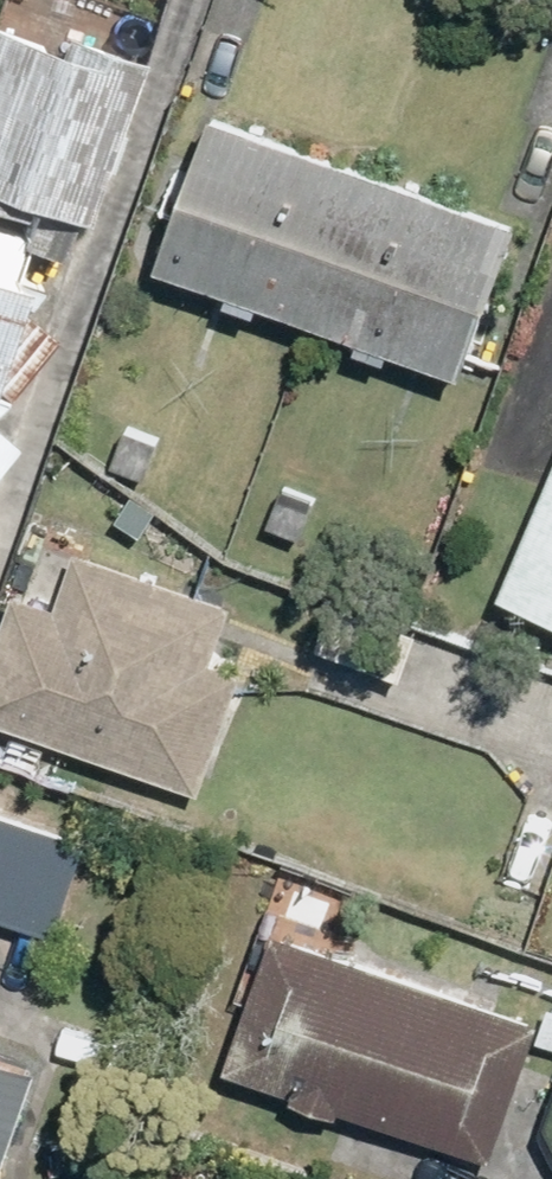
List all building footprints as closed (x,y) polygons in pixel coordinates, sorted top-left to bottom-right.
[(30,199),(36,182),(99,205),(157,47),(78,19),(72,34),(0,8),(0,189),(30,199)] [(529,215),(227,104),(171,255),(475,364),(510,287),(529,215)] [(43,269),(0,254),(0,390),(43,269)] [(510,585),(551,603),(551,491),(510,585)] [(0,657),(0,712),(211,788),(251,667),(223,656),(243,601),(88,545),(67,601),(25,586),(0,657)] [(0,822),(0,927),(47,944),(81,852),(0,822)] [(233,1055),(307,1083),(305,1090),(351,1107),(354,1100),(502,1155),(551,1022),(551,1014),(286,915),(233,1055)] [(51,1059),(0,1041),(0,1178),(8,1178),(51,1059)]
